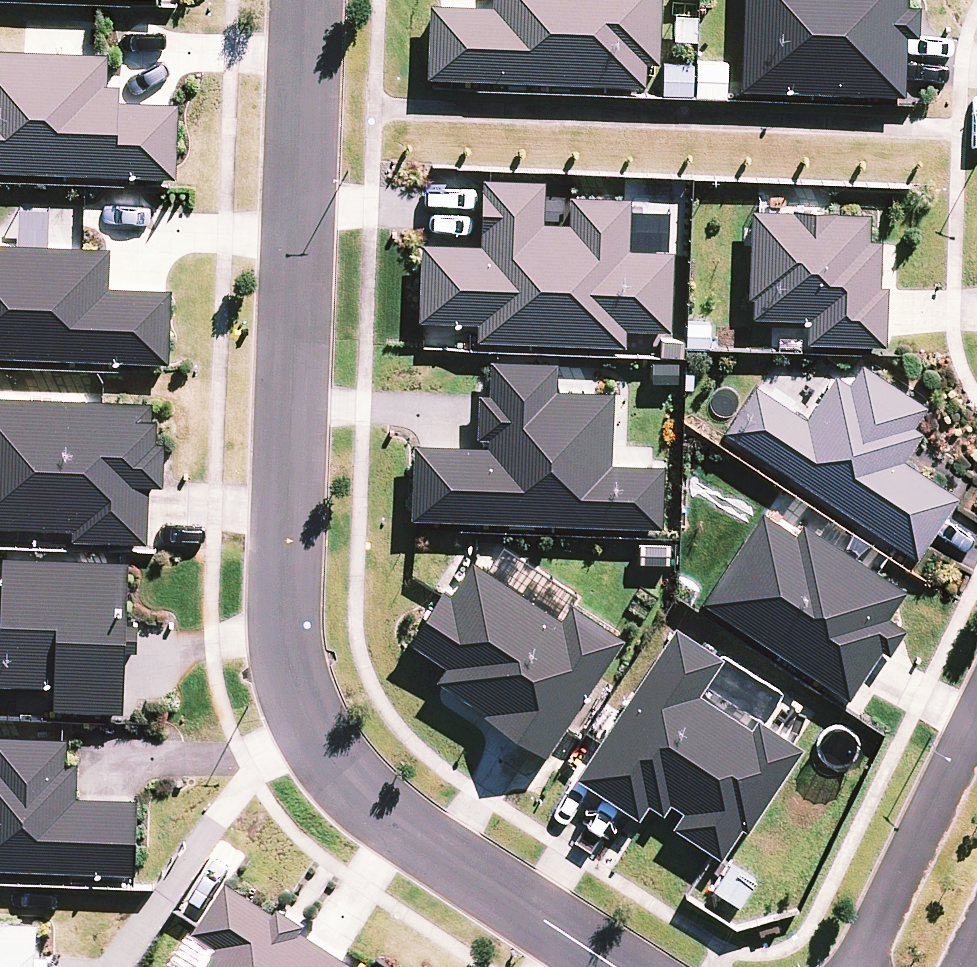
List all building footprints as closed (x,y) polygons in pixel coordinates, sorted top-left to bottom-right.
[(424,7),(422,80),(641,88),(642,67),(654,67),(657,0),(489,0),(488,10),(424,7)] [(737,93),(899,99),(901,38),(912,39),(913,11),(902,10),(903,0),(740,0),(737,93)] [(177,171),(180,98),(123,96),(124,79),(108,79),(109,49),(0,45),(0,166),(177,171)] [(621,331),(667,333),(670,256),(624,254),(626,202),(567,200),(565,227),(540,225),(541,186),(478,183),(476,248),(418,245),(415,323),(474,325),(473,344),(620,350),(621,331)] [(867,218),(746,213),(743,299),(749,299),(748,321),(802,323),(801,346),(880,349),(882,289),(874,289),(876,242),(866,242),(867,218)] [(172,358),(174,285),(111,283),(112,243),(0,239),(0,352),(172,358)] [(706,350),(707,326),(685,325),(684,350),(706,350)] [(679,342),(656,341),(656,359),(678,360),(679,342)] [(409,446),(406,523),(657,532),(660,468),(606,466),(609,396),(552,393),(553,366),(487,364),(485,399),(475,398),(473,441),(484,442),(484,449),(409,446)] [(892,549),(912,562),(954,500),(897,462),(916,434),(907,428),(921,409),(858,366),(845,386),(832,378),(802,422),(752,388),(721,434),(892,549)] [(75,525),(74,535),(150,538),(152,479),(167,479),(169,433),(159,433),(160,412),(154,412),(154,397),(0,392),(0,523),(75,525)] [(791,537),(758,515),(697,604),(843,702),(878,652),(884,656),(900,632),(882,620),(899,594),(873,576),(798,526),(791,537)] [(57,682),(56,705),(127,708),(133,557),(5,552),(5,579),(0,579),(0,681),(57,682)] [(541,756),(618,640),(569,607),(558,624),(469,564),(447,597),(438,591),(403,644),(442,670),(432,684),(541,756)] [(716,660),(672,631),(573,780),(633,820),(643,805),(658,814),(665,804),(680,814),(670,830),(708,855),(716,860),(736,830),(742,834),(797,750),(754,722),(747,732),(692,697),(716,660)] [(138,869),(141,794),(79,792),(80,758),(69,758),(70,734),(63,734),(0,732),(0,864),(138,869)] [(355,960),(231,879),(197,930),(220,945),(205,966),(351,966),(355,960)] [(0,917),(0,966),(53,966),(54,965),(41,965),(43,919),(0,917)]
